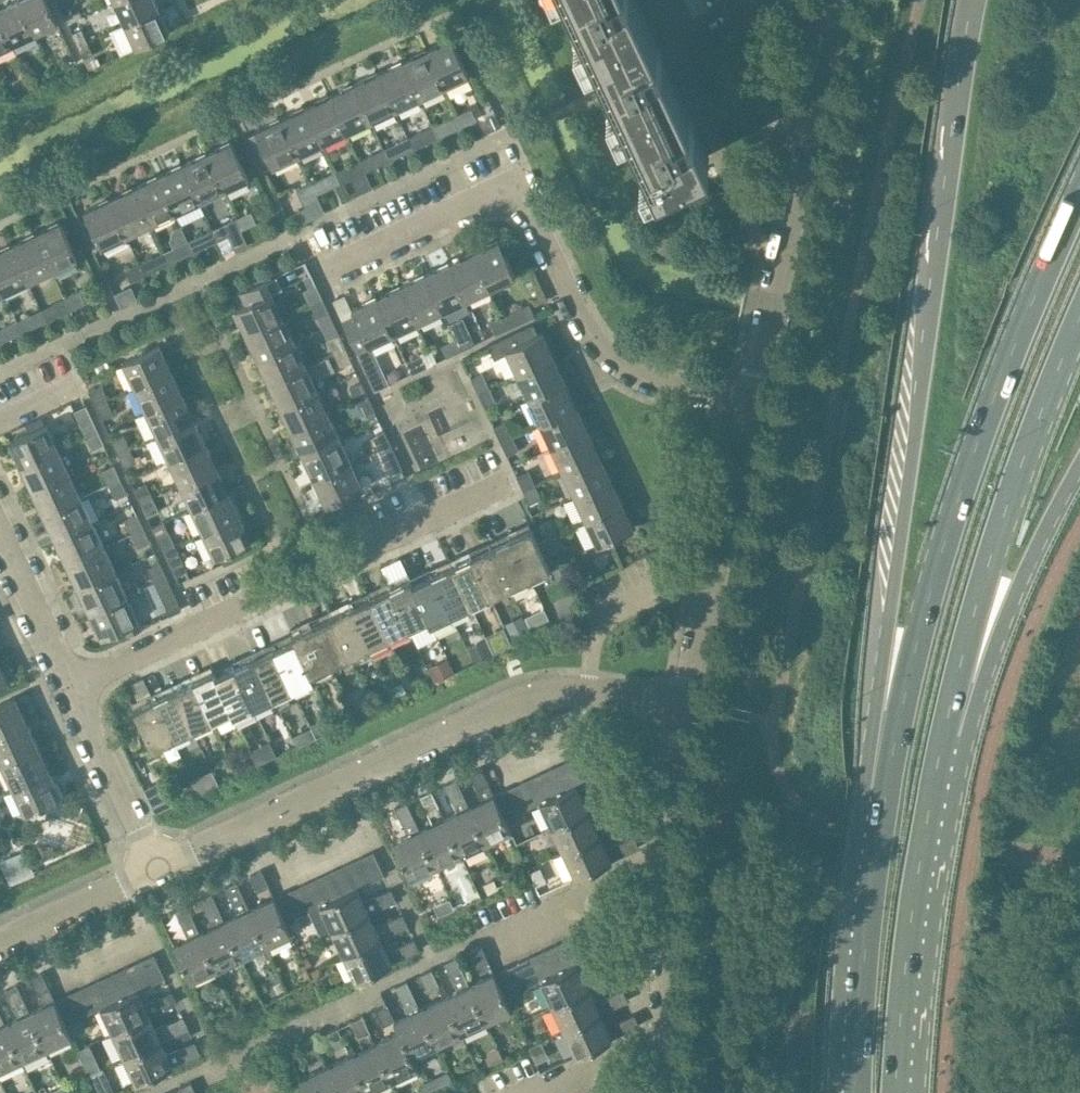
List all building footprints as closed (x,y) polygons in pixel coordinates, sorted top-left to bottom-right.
[(12,43),(34,32),(19,0),(15,0),(0,7),(0,17),(12,43)] [(34,32),(58,22),(48,0),(19,0),(34,32)] [(63,12),(72,8),(68,0),(57,0),(63,12)] [(125,22),(159,6),(156,0),(114,0),(125,22)] [(591,37),(643,14),(636,0),(574,0),(591,37)] [(125,22),(136,46),(170,30),(159,6),(125,22)] [(591,37),(625,108),(676,84),(643,14),(591,37)] [(12,43),(0,17),(0,49),(12,43)] [(72,32),(78,44),(87,40),(81,28),(72,32)] [(426,49),(444,86),(469,74),(452,37),(426,49)] [(78,44),(84,57),(93,53),(87,40),(78,44)] [(402,60),(419,97),(444,86),(426,49),(402,60)] [(378,72),(395,108),(419,97),(402,60),(378,72)] [(353,83),(370,120),(395,108),(378,72),(353,83)] [(329,94),(346,131),(370,120),(353,83),(329,94)] [(625,108),(658,179),(709,155),(676,84),(625,108)] [(304,106),(322,143),(346,131),(329,94),(304,106)] [(280,117),(297,154),(322,143),(304,106),(280,117)] [(457,113),(462,125),(476,118),(471,107),(457,113)] [(443,120),(448,131),(462,125),(457,113),(443,120)] [(255,129),(272,166),(297,154),(280,117),(255,129)] [(422,130),(408,136),(413,148),(427,141),(422,130)] [(394,143),(399,154),(413,148),(408,136),(394,143)] [(206,152),(223,189),(249,177),(231,140),(206,152)] [(182,163),(199,200),(223,189),(206,152),(182,163)] [(365,170),(379,164),(373,152),(359,159),(365,170)] [(335,171),(347,198),(372,186),(365,170),(359,159),(335,171)] [(157,175),(175,211),(199,200),(182,163),(157,175)] [(133,186),(150,223),(175,211),(157,175),(133,186)] [(311,182),(316,193),(330,187),(325,175),(311,182)] [(296,188),(302,200),(316,193),(311,182),(296,188)] [(109,197),(126,234),(150,223),(133,186),(109,197)] [(84,209),(101,246),(126,234),(109,197),(84,209)] [(251,210),(237,216),(242,228),(256,221),(251,210)] [(223,223),(228,234),(242,228),(237,216),(223,223)] [(35,232),(52,269),(77,257),(60,220),(35,232)] [(228,234),(235,250),(249,244),(242,228),(228,234)] [(10,244),(27,280),(52,269),(35,232),(10,244)] [(202,233),(188,239),(193,251),(207,244),(202,233)] [(473,250),(491,287),(516,275),(499,238),(473,250)] [(174,246),(179,257),(193,251),(188,239),(174,246)] [(3,292),(27,280),(10,244),(0,248),(0,285),(3,292)] [(449,262),(466,298),(491,287),(473,250),(449,262)] [(139,262),(144,274),(159,267),(153,255),(139,262)] [(293,266),(310,302),(322,297),(305,260),(293,266)] [(125,269),(130,280),(144,274),(139,262),(125,269)] [(425,273),(442,310),(466,298),(449,262),(425,273)] [(400,284),(418,321),(442,310),(425,273),(400,284)] [(234,308),(246,333),(283,315),(271,291),(282,286),(276,274),(240,291),(246,302),(234,308)] [(376,296),(393,333),(418,321),(400,284),(376,296)] [(65,297),(71,308),(85,302),(79,290),(65,297)] [(342,319),(360,358),(372,352),(369,344),(393,333),(376,296),(351,308),(354,314),(342,319)] [(51,303),(56,315),(71,308),(65,297),(51,303)] [(310,302),(317,316),(329,311),(322,297),(310,302)] [(504,315),(509,326),(534,315),(529,303),(504,315)] [(30,313),(16,319),(22,331),(36,324),(30,313)] [(246,333),(257,357),(294,340),(283,315),(246,333)] [(490,321),(495,333),(509,326),(504,315),(490,321)] [(2,326),(8,338),(22,331),(16,319),(2,326)] [(507,352),(516,373),(553,355),(542,330),(538,332),(533,322),(488,343),(494,357),(507,352)] [(469,331),(455,338),(460,349),(474,343),(469,331)] [(327,337),(333,351),(345,346),(338,332),(327,337)] [(441,344),(446,356),(460,349),(455,338),(441,344)] [(257,357),(269,381),(306,364),(294,340),(257,357)] [(122,360),(134,385),(171,368),(159,343),(122,360)] [(333,351),(340,365),(351,360),(345,346),(333,351)] [(406,360),(412,372),(426,365),(421,354),(406,360)] [(516,373),(528,397),(565,380),(553,355),(516,373)] [(269,381),(280,406),(317,389),(306,364),(269,381)] [(134,385),(145,409),(182,392),(171,368),(134,385)] [(471,377),(477,391),(489,386),(482,372),(471,377)] [(350,386),(356,400),(368,394),(361,380),(350,386)] [(528,397),(539,421),(576,404),(565,380),(528,397)] [(88,389),(95,403),(106,398),(100,384),(88,389)] [(477,391),(484,405),(495,400),(489,386),(477,391)] [(280,406),(292,430),(328,413),(317,389),(280,406)] [(145,409),(157,434),(194,417),(182,392),(145,409)] [(356,400),(363,414),(374,408),(368,394),(356,400)] [(95,403),(101,418),(113,412),(106,398),(95,403)] [(74,409),(86,434),(97,429),(85,404),(74,409)] [(539,421),(551,446),(588,428),(576,404),(539,421)] [(292,430),(303,455),(340,437),(328,413),(292,430)] [(157,434),(168,458),(205,441),(194,417),(157,434)] [(494,426),(500,440),(512,434),(505,420),(494,426)] [(9,440),(21,464),(58,447),(46,422),(9,440)] [(551,446),(562,470),(599,453),(588,428),(551,446)] [(86,434),(92,448),(104,443),(97,429),(86,434)] [(372,435),(379,449),(390,443),(384,429),(372,435)] [(111,438),(118,452),(129,447),(123,433),(111,438)] [(500,440),(507,454),(518,448),(512,434),(500,440)] [(303,455),(314,479),(351,462),(340,437),(303,455)] [(168,458),(180,483),(217,465),(205,441),(168,458)] [(379,449),(391,474),(402,468),(390,443),(379,449)] [(21,464),(32,489),(69,472),(58,447),(21,464)] [(118,452),(124,466),(136,461),(129,447),(118,452)] [(562,470),(574,494),(611,477),(599,453),(562,470)] [(314,479),(326,504),(363,487),(351,462),(314,479)] [(102,469),(109,483),(120,478),(113,464),(102,469)] [(180,483),(191,507),(228,490),(217,465),(180,483)] [(516,475),(523,489),(535,483),(528,469),(516,475)] [(32,489),(44,513),(81,496),(69,472),(32,489)] [(574,494),(585,519),(622,501),(611,477),(574,494)] [(109,483),(115,497),(127,492),(120,478),(109,483)] [(134,487),(141,501),(152,496),(145,482),(134,487)] [(523,489),(530,503),(541,497),(535,483),(523,489)] [(191,507),(203,531),(240,514),(228,490),(191,507)] [(44,513),(55,538),(92,520),(81,496),(44,513)] [(141,501),(147,515),(159,510),(152,496),(141,501)] [(585,519),(597,544),(634,526),(622,501),(585,519)] [(125,518),(131,532),(143,526),(136,512),(125,518)] [(203,531),(214,556),(251,539),(240,514),(203,531)] [(539,523),(546,537),(557,532),(551,518),(539,523)] [(55,538),(67,562),(104,545),(92,520),(55,538)] [(131,532),(138,546),(149,540),(143,526),(131,532)] [(531,526),(510,536),(529,576),(549,566),(531,526)] [(157,536),(163,550),(175,544),(168,530),(157,536)] [(546,537),(553,551),(564,546),(557,532),(546,537)] [(510,536),(491,545),(509,585),(529,576),(510,536)] [(163,550),(175,575),(187,569),(175,544),(163,550)] [(67,562),(78,587),(115,569),(104,545),(67,562)] [(491,545),(471,554),(490,594),(509,585),(491,545)] [(471,554),(452,563),(470,603),(490,594),(471,554)] [(148,567),(154,581),(166,575),(159,561),(148,567)] [(452,563),(432,572),(451,612),(470,603),(452,563)] [(78,587),(90,611),(126,594),(115,569),(78,587)] [(432,572),(413,581),(412,582),(428,617),(430,622),(451,612),(432,572)] [(154,581),(166,606),(177,600),(166,575),(154,581)] [(410,576),(390,586),(409,626),(428,617),(412,582),(413,581),(410,576)] [(390,586),(370,595),(389,635),(409,626),(390,586)] [(90,611),(101,636),(124,625),(128,634),(142,627),(138,619),(126,594),(90,611)] [(351,604),(369,644),(372,650),(392,641),(389,635),(370,595),(351,604)] [(331,613),(350,653),(369,644),(351,604),(331,613)] [(311,623),(330,663),(350,653),(331,613),(311,623)] [(291,632),(294,637),(310,672),(311,672),(330,663),(311,623),(291,632)] [(274,646),(293,686),(313,677),(311,672),(310,672),(294,637),(274,646)] [(255,655),(273,695),(293,686),(274,646),(255,655)] [(235,665),(254,705),(273,695),(255,655),(235,665)] [(231,709),(233,714),(254,705),(235,665),(216,674),(215,674),(231,709)] [(193,678),(212,718),(231,709),(215,674),(216,674),(213,669),(193,678)] [(173,687),(192,727),(212,718),(193,678),(173,687)] [(154,697),(172,736),(192,727),(173,687),(154,697)] [(27,721),(15,696),(0,703),(0,733),(27,721)] [(133,706),(152,746),(172,736),(154,697),(133,706)] [(1,762),(38,745),(27,721),(0,733),(0,760),(1,762)] [(1,762),(13,787),(49,770),(38,745),(1,762)] [(593,747),(579,754),(590,777),(604,771),(593,747)] [(579,754),(564,760),(575,784),(576,783),(576,784),(590,777),(579,754)] [(564,760),(550,767),(561,790),(575,784),(564,760)] [(469,805),(486,841),(511,830),(505,817),(494,794),(481,766),(470,771),(483,799),(469,805)] [(550,767),(536,774),(547,797),(557,792),(561,790),(550,767)] [(13,787),(24,812),(61,795),(49,770),(13,787)] [(522,780),(533,804),(540,801),(540,800),(547,797),(536,774),(522,780)] [(444,817),(461,853),(486,841),(469,805),(456,778),(445,783),(458,811),(444,817)] [(508,787),(519,811),(533,804),(522,780),(508,787)] [(540,800),(540,801),(552,826),(588,809),(616,796),(610,785),(583,798),(576,784),(576,783),(575,784),(561,790),(557,792),(547,797),(540,800)] [(494,794),(505,817),(519,811),(508,787),(494,794)] [(420,795),(427,811),(439,805),(431,789),(420,795)] [(403,861),(410,877),(436,865),(419,829),(406,801),(395,806),(408,834),(393,841),(403,861)] [(588,809),(552,826),(564,850),(600,834),(588,809)] [(606,817),(611,828),(627,821),(622,810),(606,817)] [(419,829),(436,865),(461,853),(444,817),(419,829)] [(600,834),(564,850),(575,876),(591,868),(592,868),(611,859),(639,846),(633,834),(606,847),(600,834)] [(373,850),(359,857),(370,880),(384,874),(373,850)] [(359,857),(345,863),(356,886),(357,887),(370,880),(359,857)] [(345,863),(331,870),(341,893),(356,886),(345,863)] [(250,874),(257,890),(269,884),(261,869),(250,874)] [(331,870),(316,877),(327,900),(334,897),(334,896),(341,893),(331,870)] [(316,877),(302,883),(313,907),(321,904),(320,903),(327,900),(316,877)] [(224,920),(241,956),(266,944),(249,908),(236,881),(225,886),(238,913),(224,920)] [(302,883),(288,890),(299,913),(313,907),(302,883)] [(334,897),(327,900),(320,903),(321,904),(332,929),(368,912),(396,899),(391,888),(363,901),(357,887),(356,886),(341,893),(334,896),(334,897)] [(288,890),(274,896),(285,920),(299,913),(288,890)] [(199,931),(216,967),(241,956),(224,920),(212,892),(200,897),(213,925),(200,931),(199,931)] [(249,908),(266,944),(291,933),(285,920),(274,896),(249,908)] [(183,963),(191,979),(216,967),(199,931),(200,931),(187,904),(175,909),(188,937),(174,944),(183,963)] [(368,912),(332,929),(344,953),(380,937),(408,924),(402,913),(375,925),(368,912)] [(593,926),(580,932),(591,955),(604,949),(593,926)] [(580,932),(568,937),(579,961),(591,955),(580,932)] [(380,937),(344,953),(356,979),(372,971),(392,962),(380,937)] [(398,945),(403,956),(419,949),(414,937),(398,945)] [(568,937),(556,943),(567,966),(576,962),(579,961),(568,937)] [(556,943),(543,949),(554,972),(567,966),(556,943)] [(470,950),(478,965),(489,960),(482,944),(470,950)] [(543,949),(531,955),(542,978),(554,972),(543,949)] [(154,953),(139,960),(150,983),(165,976),(154,953)] [(519,960),(530,984),(541,979),(540,979),(542,978),(531,955),(519,960)] [(444,995),(461,1031),(486,1020),(469,984),(456,956),(445,961),(458,989),(444,995)] [(139,960),(125,966),(136,989),(137,989),(150,983),(139,960)] [(506,966),(518,990),(530,984),(519,960),(506,966)] [(540,979),(541,979),(552,1004),(588,987),(589,988),(616,975),(611,963),(583,976),(576,962),(567,966),(554,972),(542,978),(540,979)] [(125,966),(111,973),(122,996),(136,989),(125,966)] [(494,972),(505,995),(518,990),(506,966),(494,972)] [(420,973),(428,989),(439,983),(432,968),(420,973)] [(29,1011),(46,1047),(72,1035),(66,1023),(55,999),(42,972),(31,977),(43,1004),(30,1011),(29,1011)] [(469,984),(486,1020),(511,1008),(505,995),(494,972),(469,984)] [(111,973),(97,979),(108,1003),(122,996),(111,973)] [(83,986),(94,1010),(101,1006),(108,1003),(97,979),(83,986)] [(394,1019),(399,1031),(400,1031),(411,1055),(412,1055),(436,1043),(419,1007),(420,1007),(407,979),(395,985),(408,1012),(394,1019)] [(5,1023),(21,1059),(46,1047),(29,1011),(30,1011),(17,983),(5,989),(18,1016),(5,1022),(5,1023)] [(69,993),(80,1016),(94,1010),(83,986),(69,993)] [(588,987),(552,1004),(564,1029),(600,1012),(589,988),(588,987)] [(607,995),(612,1007),(628,999),(622,988),(607,995)] [(101,1006),(113,1031),(149,1014),(149,1015),(177,1002),(171,990),(144,1003),(137,989),(136,989),(122,996),(108,1003),(101,1006)] [(55,999),(66,1023),(80,1016),(69,993),(55,999)] [(419,1007),(436,1043),(461,1031),(444,995),(420,1007),(419,1007)] [(383,1024),(394,1019),(387,1003),(376,1008),(383,1024)] [(21,1059),(5,1023),(5,1022),(0,1012),(0,1069),(21,1059)] [(600,1012),(564,1029),(576,1054),(592,1046),(592,1047),(612,1037),(600,1012)] [(618,1020),(624,1031),(639,1024),(634,1013),(618,1020)] [(149,1014),(113,1031),(125,1056),(161,1039),(161,1040),(188,1027),(183,1015),(155,1028),(149,1015),(149,1014)] [(351,1020),(359,1036),(370,1030),(363,1015),(351,1020)] [(326,1032),(334,1047),(345,1042),(338,1026),(326,1032)] [(375,1042),(392,1078),(417,1066),(412,1055),(411,1055),(400,1031),(399,1031),(375,1042)] [(302,1043),(309,1059),(320,1054),(313,1038),(302,1043)] [(161,1039),(125,1056),(136,1081),(153,1074),(173,1065),(172,1064),(200,1051),(195,1040),(167,1053),(161,1040),(161,1039)] [(350,1054),(367,1090),(392,1078),(375,1042),(350,1054)] [(338,1092),(361,1092),(367,1090),(350,1054),(326,1066),(338,1092)] [(326,1066),(300,1078),(307,1092),(338,1092),(326,1066)] [(191,1080),(179,1086),(183,1092),(197,1092),(191,1080)]
